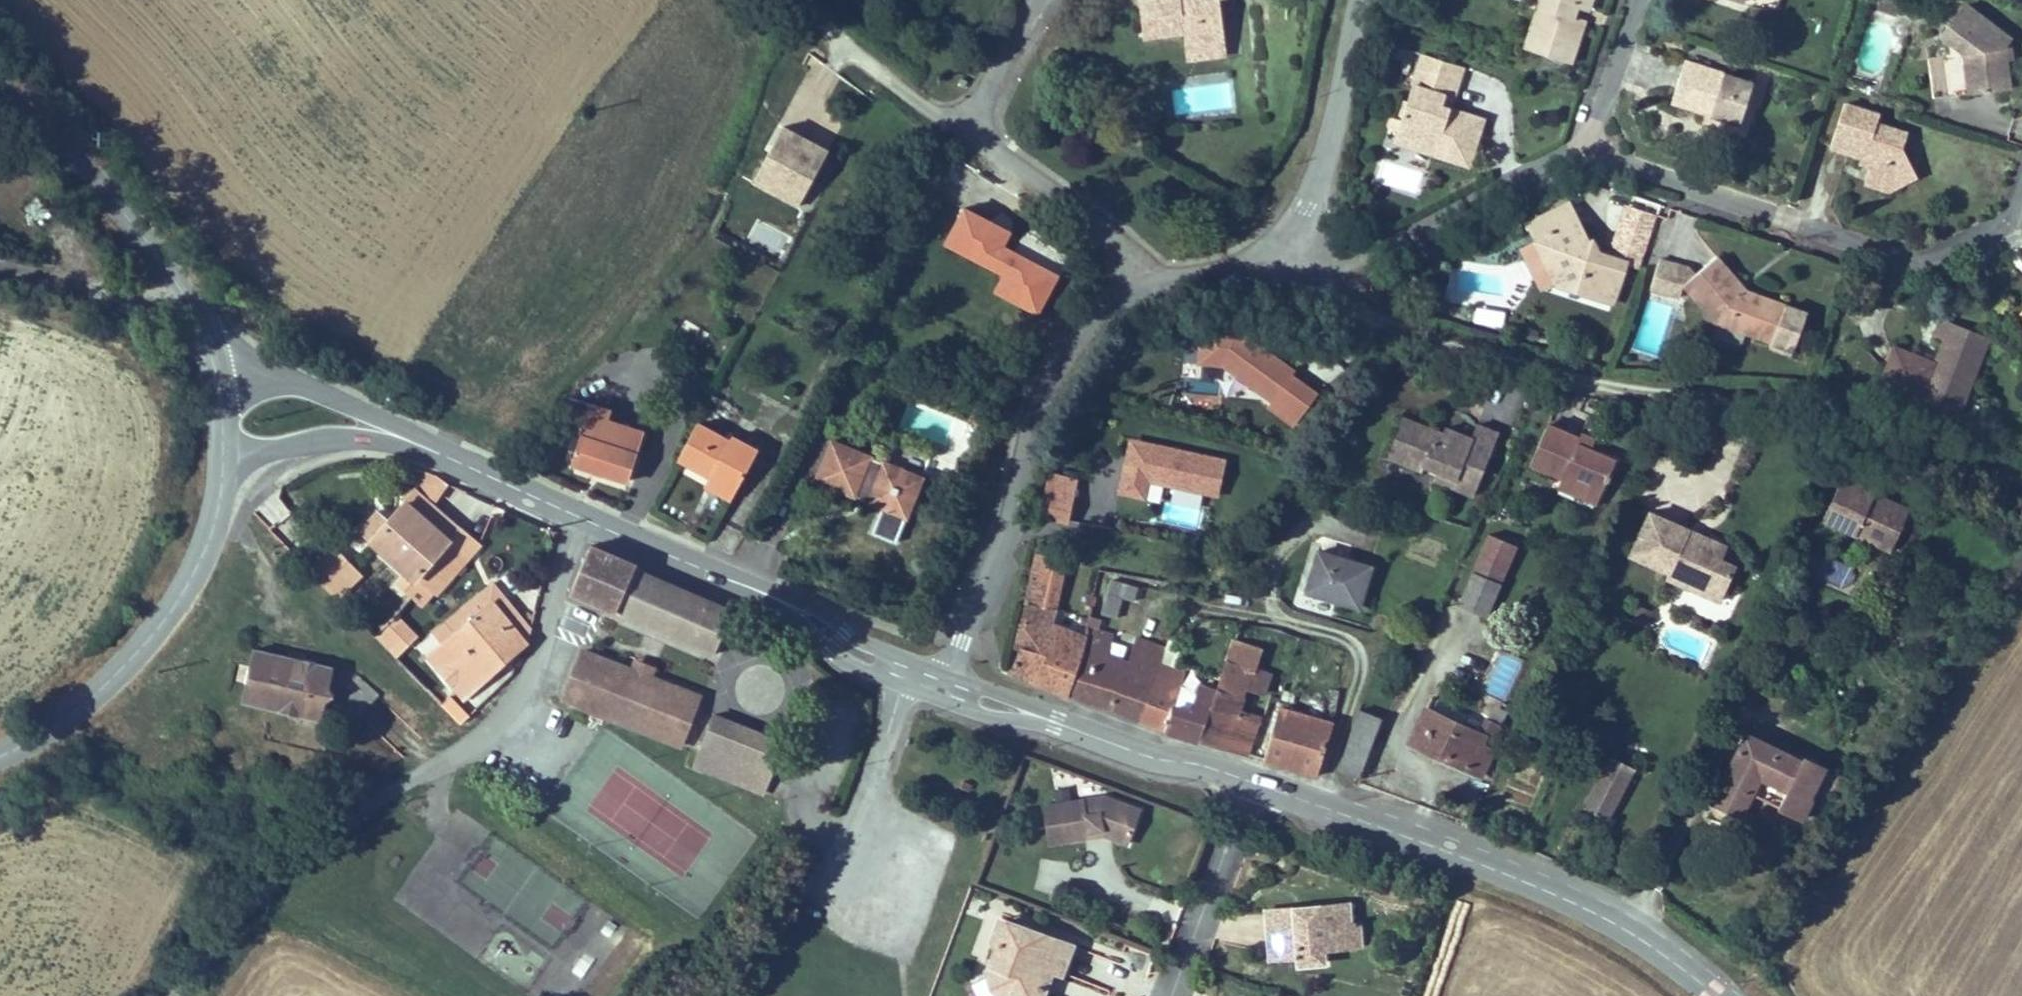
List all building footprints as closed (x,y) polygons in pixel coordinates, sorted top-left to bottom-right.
[(1220,0),(1140,0),(1144,36),(1184,31),(1186,47),(1226,42),(1220,0)] [(1593,0),(1537,0),(1520,50),(1571,67),(1593,0)] [(2016,41),(1968,6),(1945,37),(1967,54),(1974,53),(1980,93),(2014,90),(2012,65),(2010,47),(2016,41)] [(1227,55),(1226,42),(1186,47),(1188,60),(1227,55)] [(1752,77),(1681,52),(1672,79),(1668,91),(1708,105),(1738,115),(1746,95),(1752,77)] [(1972,94),(1980,93),(1974,53),(1967,54),(1972,94)] [(1967,94),(1963,54),(1932,57),(1936,97),(1967,94)] [(1458,106),(1467,78),(1419,62),(1396,136),(1405,161),(1464,180),(1476,142),(1478,135),(1437,120),(1443,102),(1458,106)] [(1875,105),(1843,93),(1825,140),(1851,149),(1855,138),(1872,144),(1867,159),(1862,171),(1897,183),(1899,176),(1895,167),(1908,161),(1898,137),(1902,126),(1871,115),(1875,105)] [(1745,125),(1755,98),(1746,95),(1738,115),(1708,105),(1705,111),(1745,125)] [(1396,136),(1398,127),(1389,124),(1386,133),(1396,136)] [(803,210),(830,153),(783,131),(766,167),(776,172),(782,188),(777,198),(803,210)] [(1390,156),(1405,161),(1396,136),(1390,156)] [(1872,144),(1855,138),(1851,149),(1849,152),(1867,159),(1872,144)] [(1383,160),(1376,182),(1419,194),(1425,172),(1383,160)] [(1913,171),(1908,161),(1895,167),(1899,176),(1913,171)] [(782,188),(776,172),(766,167),(756,188),(777,198),(782,188)] [(31,195),(19,207),(39,226),(51,213),(31,195)] [(1545,283),(1602,302),(1616,261),(1584,249),(1573,224),(1565,206),(1523,225),(1531,243),(1545,236),(1550,246),(1542,250),(1550,269),(1545,283)] [(1008,233),(960,210),(942,247),(1002,276),(993,296),(1039,318),(1059,277),(1001,248),(1008,233)] [(1788,352),(1801,316),(1780,308),(1749,297),(1735,292),(1739,283),(1725,266),(1717,255),(1683,281),(1718,326),(1766,344),(1788,352)] [(1749,297),(1739,283),(1735,292),(1749,297)] [(1879,378),(1920,394),(1960,410),(1993,324),(1971,315),(1942,304),(1934,325),(1945,329),(1935,355),(1893,339),(1879,378)] [(1476,308),(1474,322),(1501,327),(1503,312),(1476,308)] [(1196,330),(1195,366),(1220,368),(1267,404),(1265,410),(1290,427),(1312,395),(1286,377),(1290,371),(1234,332),(1196,330)] [(1788,352),(1766,344),(1764,350),(1786,358),(1788,352)] [(294,363),(299,353),(284,345),(279,356),(294,363)] [(598,400),(592,414),(613,422),(619,408),(598,400)] [(613,422),(592,414),(575,460),(598,468),(633,482),(644,453),(633,449),(640,432),(613,422)] [(1471,500),(1500,436),(1480,426),(1478,431),(1472,444),(1453,435),(1406,414),(1388,452),(1422,468),(1425,462),(1438,468),(1457,477),(1451,491),(1471,500)] [(1453,435),(1472,444),(1478,431),(1458,422),(1453,435)] [(700,425),(684,462),(714,475),(717,468),(735,475),(731,483),(745,489),(751,491),(770,448),(733,432),(730,438),(700,425)] [(1565,486),(1604,503),(1620,466),(1594,455),(1581,449),(1583,445),(1551,430),(1533,472),(1565,486)] [(650,436),(640,432),(633,449),(644,453),(650,436)] [(1581,449),(1594,455),(1599,444),(1586,438),(1583,445),(1581,449)] [(833,442),(816,479),(856,497),(887,511),(893,497),(914,506),(924,484),(833,442)] [(1224,461),(1129,443),(1119,496),(1145,501),(1147,486),(1217,499),(1224,461)] [(741,497),(745,489),(731,483),(735,475),(717,468),(714,475),(710,484),(741,497)] [(1431,482),(1451,491),(1457,477),(1438,468),(1431,482)] [(438,505),(450,488),(429,477),(419,491),(438,505)] [(1080,486),(1052,479),(1041,519),(1068,527),(1080,486)] [(1843,481),(1823,523),(1890,556),(1910,515),(1876,498),(1876,497),(1843,481)] [(1596,519),(1604,503),(1565,486),(1558,502),(1596,519)] [(893,497),(887,511),(907,521),(914,506),(893,497)] [(414,514),(423,505),(418,501),(409,510),(414,514)] [(474,570),(428,528),(437,519),(427,509),(423,505),(414,514),(397,531),(378,551),(414,586),(403,597),(423,617),(436,604),(439,606),(474,570)] [(1718,562),(1724,548),(1700,537),(1698,543),(1685,537),(1688,532),(1648,514),(1629,557),(1667,575),(1665,580),(1695,594),(1701,580),(1723,590),(1732,568),(1718,562)] [(457,535),(437,519),(428,528),(474,570),(476,572),(482,566),(487,559),(457,535)] [(378,551),(397,531),(386,520),(367,541),(378,551)] [(1698,543),(1700,537),(1688,532),(1685,537),(1698,543)] [(1517,549),(1489,536),(1459,605),(1486,617),(1517,549)] [(636,577),(640,565),(590,547),(569,603),(713,659),(732,610),(636,577)] [(363,579),(340,552),(316,572),(339,599),(363,579)] [(1359,615),(1371,573),(1315,558),(1303,600),(1359,615)] [(1066,704),(1080,650),(1048,640),(1066,577),(1038,569),(1020,637),(1028,640),(1015,685),(1066,704)] [(1117,582),(1106,618),(1123,623),(1129,602),(1141,605),(1146,590),(1117,582)] [(533,638),(498,588),(488,595),(436,632),(442,642),(495,605),(526,649),(531,645),(533,638)] [(507,662),(526,649),(495,605),(442,642),(426,653),(460,701),(510,666),(507,662)] [(416,645),(397,623),(375,641),(395,664),(416,645)] [(1253,637),(1256,627),(1247,623),(1245,623),(1225,692),(1208,749),(1252,761),(1267,712),(1251,708),(1263,667),(1272,669),(1278,644),(1253,637)] [(1164,669),(1168,655),(1142,648),(1134,674),(1114,667),(1120,645),(1084,636),(1080,650),(1066,704),(1148,731),(1164,669)] [(327,689),(331,671),(253,650),(249,666),(244,682),(258,686),(253,704),(343,730),(354,718),(337,700),(327,689)] [(631,672),(580,653),(563,697),(678,741),(695,697),(656,682),(631,672)] [(1503,702),(1523,663),(1503,653),(1484,692),(1503,702)] [(635,662),(631,672),(656,682),(660,672),(635,662)] [(233,679),(244,682),(249,666),(237,663),(233,679)] [(1188,678),(1164,669),(1148,731),(1208,749),(1225,692),(1188,678)] [(355,679),(331,671),(327,689),(337,700),(355,679)] [(358,677),(341,700),(363,715),(379,692),(358,677)] [(258,686),(244,682),(239,700),(253,704),(258,686)] [(457,713),(447,701),(441,706),(451,718),(457,713)] [(1317,778),(1331,726),(1280,711),(1265,764),(1317,778)] [(1407,749),(1480,781),(1491,755),(1488,754),(1499,728),(1484,721),(1477,736),(1423,712),(1407,749)] [(1369,778),(1387,722),(1361,713),(1341,775),(1367,783),(1369,778)] [(767,774),(778,747),(704,718),(693,745),(767,774)] [(1803,764),(1798,773),(1743,741),(1698,819),(1730,837),(1738,824),(1727,818),(1740,795),(1753,802),(1762,787),(1783,799),(1774,815),(1796,827),(1805,811),(1816,818),(1836,783),(1803,764)] [(767,774),(693,745),(685,763),(760,793),(767,774)] [(1615,755),(1588,808),(1610,819),(1636,764),(1615,755)] [(1106,800),(1045,811),(1051,847),(1105,837),(1128,846),(1141,813),(1106,800)] [(1294,911),(1266,915),(1269,939),(1272,964),(1300,961),(1300,968),(1330,965),(1329,955),(1344,953),(1341,928),(1351,927),(1348,905),(1319,908),(1319,913),(1294,916),(1294,911)] [(997,949),(1005,926),(996,923),(988,945),(997,949)] [(1005,926),(997,949),(986,981),(993,995),(1042,995),(1035,986),(1040,969),(1051,973),(1061,976),(1070,948),(1005,926)] [(1341,928),(1344,953),(1362,951),(1359,926),(1351,927),(1341,928)] [(1051,973),(1040,969),(1035,986),(1042,995),(1044,995),(1051,973)]
